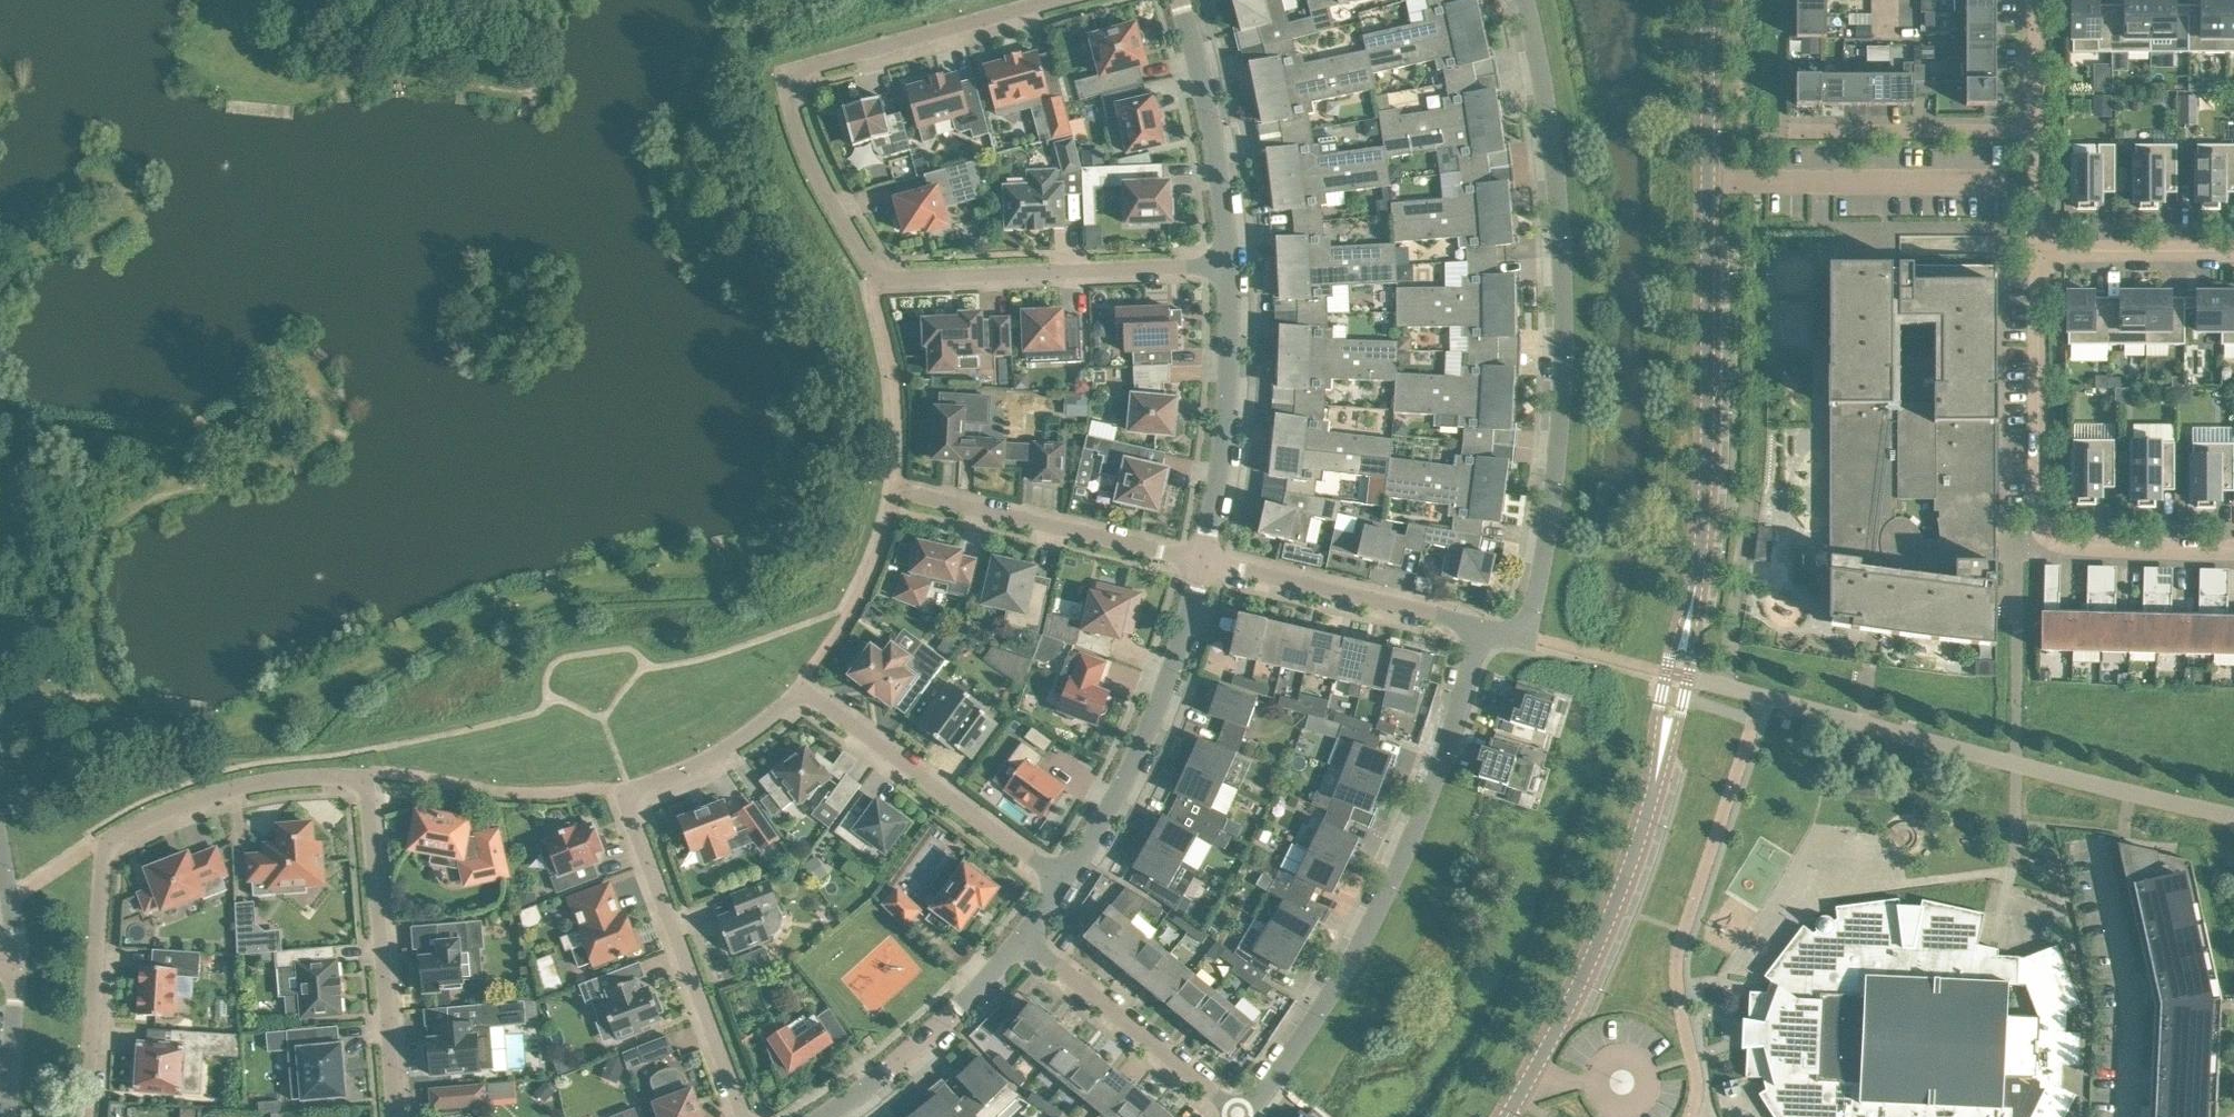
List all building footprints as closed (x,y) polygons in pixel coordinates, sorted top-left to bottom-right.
[(1282,0),(1241,0),(1234,2),(1242,31),(1258,27),(1265,46),(1293,39),(1317,33),(1313,17),(1312,17),(1289,23),(1282,0)] [(1317,33),(1336,28),(1330,7),(1357,0),(1308,0),(1312,17),(1313,17),(1317,33)] [(1483,29),(1482,27),(1484,27),(1481,9),(1478,10),(1477,5),(1476,5),(1475,0),(1470,1),(1470,0),(1459,3),(1458,0),(1409,0),(1407,1),(1412,24),(1363,35),(1366,50),(1368,54),(1483,29)] [(1827,13),(1827,0),(1797,0),(1797,13),(1827,13)] [(1934,0),(1922,0),(1922,12),(1924,12),(1934,12),(1934,0)] [(1955,13),(1967,13),(1967,12),(1984,12),(1997,12),(1996,0),(1955,0),(1955,13)] [(2073,52),(2112,52),(2112,5),(2098,5),(2098,0),(2073,0),(2073,52)] [(2151,52),(2150,0),(2126,0),(2126,5),(2112,5),(2112,52),(2151,52)] [(2189,5),(2175,5),(2175,0),(2150,0),(2151,52),(2189,52),(2189,5)] [(2227,52),(2227,0),(2203,0),(2203,5),(2189,5),(2189,52),(2227,52)] [(1384,8),(1361,13),(1364,29),(1387,24),(1384,8)] [(1935,23),(1935,12),(1934,12),(1924,12),(1924,23),(1935,23)] [(1997,12),(1984,12),(1967,12),(1967,13),(1967,35),(1996,35),(1997,12)] [(1797,37),(1827,37),(1827,13),(1797,13),(1797,37)] [(1135,25),(1121,29),(1120,28),(1119,27),(1117,26),(1115,25),(1114,25),(1113,25),(1111,25),(1109,26),(1108,27),(1106,28),(1105,30),(1105,31),(1105,32),(1104,34),(1092,37),(1102,74),(1076,81),(1081,100),(1102,94),(1144,83),(1139,66),(1146,64),(1141,46),(1142,45),(1143,43),(1144,42),(1144,41),(1145,40),(1145,38),(1144,36),(1144,35),(1143,32),(1141,31),(1140,30),(1139,30),(1138,30),(1136,29),(1135,25)] [(1867,36),(1867,25),(1856,25),(1856,36),(1867,36)] [(1446,83),(1475,78),(1472,63),(1483,61),(1483,60),(1488,59),(1487,53),(1488,53),(1487,49),(1489,48),(1485,31),(1483,31),(1483,29),(1368,54),(1372,70),(1373,74),(1435,60),(1437,70),(1443,69),(1446,83)] [(1997,58),(1996,35),(1967,35),(1967,58),(1997,58)] [(1801,38),(1801,54),(1821,54),(1821,38),(1801,38)] [(1368,54),(1366,50),(1305,63),(1302,53),(1296,54),(1293,39),(1265,46),(1267,60),(1256,62),(1257,63),(1251,64),(1252,69),(1252,70),(1253,74),(1250,75),(1254,92),(1256,92),(1257,94),(1372,70),(1368,54)] [(1830,53),(1830,44),(1821,44),(1821,53),(1830,53)] [(1935,58),(1935,45),(1922,45),(1922,58),(1935,58)] [(1015,104),(1048,95),(1037,52),(1021,56),(1021,53),(1007,57),(1008,60),(985,66),(997,109),(998,109),(997,104),(1014,99),(1015,104)] [(1967,58),(1946,58),(1946,82),(1967,82),(1997,81),(1997,58),(1967,58)] [(1858,75),(1844,75),(1844,105),(1867,105),(1867,75),(1867,62),(1858,62),(1858,75)] [(1915,75),(1915,66),(1915,62),(1904,62),(1904,75),(1915,75)] [(2096,62),(2097,87),(2113,86),(2112,62),(2096,62)] [(1925,82),(1925,66),(1915,66),(1915,75),(1915,82),(1925,82)] [(1376,89),(1373,74),(1372,70),(1257,94),(1257,96),(1255,96),(1259,114),(1261,113),(1262,118),(1264,123),(1269,122),(1269,123),(1280,120),(1283,134),(1312,129),(1309,114),(1315,113),(1313,102),(1376,89)] [(973,138),(990,133),(975,78),(960,82),(957,74),(908,87),(910,94),(908,94),(911,108),(914,108),(923,143),(935,140),(938,134),(935,122),(952,118),(955,129),(961,133),(971,130),(973,138)] [(1821,105),(1821,75),(1797,75),(1797,93),(1797,105),(1821,105)] [(1844,105),(1844,75),(1821,75),(1821,105),(1844,105)] [(1891,105),(1891,75),(1867,75),(1867,105),(1891,105)] [(1915,82),(1915,75),(1904,75),(1891,75),(1891,105),(1915,105),(1915,93),(1915,82)] [(1499,101),(1497,101),(1496,96),(1495,96),(1494,91),(1489,92),(1489,91),(1478,93),(1475,78),(1446,83),(1449,97),(1443,98),(1444,109),(1401,116),(1399,108),(1391,110),(1380,111),(1379,112),(1383,138),(1500,121),(1499,119),(1502,118),(1499,101)] [(1997,105),(1997,81),(1967,82),(1966,105),(1997,105)] [(1935,93),(1935,82),(1925,82),(1915,82),(1915,93),(1935,93)] [(1121,114),(1131,151),(1164,144),(1160,126),(1162,126),(1161,123),(1160,124),(1158,117),(1160,117),(1159,114),(1158,114),(1154,96),(1147,98),(1144,83),(1102,94),(1108,118),(1121,114)] [(1391,110),(1388,94),(1377,96),(1380,111),(1391,110)] [(2112,96),(2094,95),(2094,117),(2112,117),(2112,96)] [(882,96),(843,107),(846,117),(843,117),(848,137),(851,137),(853,146),(872,141),(874,150),(879,155),(880,155),(885,157),(886,157),(911,150),(901,113),(887,117),(882,96)] [(2197,96),(2181,96),(2181,124),(2197,124),(2197,96)] [(1063,97),(1043,102),(1053,140),(1073,135),(1063,97)] [(1379,120),(1364,121),(1366,136),(1381,134),(1379,120)] [(1440,174),(1489,169),(1487,154),(1498,152),(1498,151),(1503,150),(1503,145),(1503,140),(1505,140),(1502,122),(1500,123),(1500,121),(1383,138),(1384,146),(1387,158),(1436,150),(1440,174)] [(1337,142),(1320,144),(1314,144),(1312,129),(1283,134),(1285,148),(1274,149),(1274,150),(1268,151),(1269,156),(1268,156),(1269,161),(1267,161),(1269,179),(1271,179),(1271,181),(1388,166),(1387,158),(1384,146),(1339,152),(1337,142)] [(1064,172),(1082,168),(1074,139),(1056,144),(1064,172)] [(2100,183),(2115,182),(2115,170),(2115,168),(2115,144),(2094,145),(2094,158),(2074,158),(2074,202),(2078,202),(2079,209),(2095,209),(2095,202),(2100,202),(2100,183)] [(2162,182),(2177,182),(2177,144),(2135,145),(2135,202),(2140,202),(2140,209),(2157,209),(2157,202),(2162,202),(2162,182)] [(2233,182),(2233,144),(2197,145),(2197,202),(2202,202),(2202,209),(2219,209),(2219,202),(2224,202),(2224,182),(2233,182)] [(921,147),(912,150),(916,165),(925,162),(921,147)] [(1093,149),(1082,150),(1082,168),(1100,167),(1104,167),(1104,159),(1093,149)] [(981,188),(979,160),(924,175),(925,176),(926,176),(929,189),(896,198),(900,214),(896,215),(900,230),(904,229),(905,232),(928,227),(929,232),(949,227),(944,208),(948,207),(945,197),(980,188),(980,189),(981,188)] [(1165,164),(1117,166),(1118,185),(1125,185),(1127,224),(1171,222),(1171,215),(1174,215),(1174,199),(1170,199),(1169,182),(1165,182),(1164,166),(1165,166),(1165,164)] [(1401,176),(1400,165),(1389,166),(1390,177),(1401,176)] [(1294,223),(1324,221),(1322,205),(1328,205),(1326,194),(1383,187),(1391,186),(1388,166),(1271,181),(1272,183),(1269,183),(1272,201),(1274,201),(1274,205),(1275,205),(1276,211),(1281,210),(1281,211),(1292,209),(1294,223)] [(1082,168),(1085,226),(1086,226),(1086,225),(1096,225),(1095,186),(1101,186),(1100,167),(1082,168)] [(2115,170),(2115,182),(2126,182),(2126,168),(2115,168),(2115,170)] [(1393,223),(1511,213),(1510,211),(1513,211),(1511,193),(1509,193),(1508,189),(1507,183),(1502,184),(1502,183),(1491,184),(1489,169),(1440,174),(1442,199),(1391,203),(1393,223)] [(1006,224),(1007,228),(1028,227),(1028,230),(1043,230),(1043,227),(1064,226),(1063,184),(1056,184),(1056,175),(1050,175),(1050,171),(1028,172),(1028,183),(1005,184),(1006,207),(1003,207),(1003,213),(1003,218),(1004,224),(1006,224)] [(1377,200),(1378,215),(1391,214),(1388,186),(1383,187),(1384,200),(1377,200)] [(1467,262),(1497,261),(1496,245),(1507,245),(1507,244),(1512,243),(1512,238),(1513,238),(1512,233),(1514,233),(1513,215),(1511,215),(1511,213),(1393,223),(1394,242),(1459,237),(1460,248),(1466,248),(1467,262)] [(1279,269),(1397,264),(1396,244),(1331,247),(1331,236),(1325,236),(1324,221),(1294,223),(1295,237),(1284,238),(1284,239),(1278,239),(1279,244),(1278,244),(1278,249),(1276,249),(1277,267),(1279,267),(1279,269)] [(1397,308),(1515,306),(1515,304),(1517,304),(1517,286),(1515,286),(1515,281),(1514,281),(1514,276),(1508,276),(1508,275),(1497,275),(1497,261),(1467,262),(1445,263),(1446,287),(1397,288),(1397,298),(1397,308)] [(1298,313),(1328,313),(1350,313),(1348,285),(1398,283),(1397,264),(1279,269),(1279,271),(1277,271),(1278,289),(1280,289),(1280,294),(1281,294),(1281,299),(1287,299),(1287,300),(1298,299),(1298,313)] [(1412,265),(1398,266),(1398,281),(1413,281),(1412,265)] [(1893,272),(1893,265),(1830,265),(1830,620),(1853,623),(1852,629),(1872,632),(1911,637),(1951,642),(1996,647),(1997,593),(1992,593),(1993,586),(1997,586),(1997,563),(1992,563),(1992,554),(1997,554),(1997,266),(1899,265),(1899,272),(1893,272)] [(2108,344),(2108,298),(2094,298),(2094,292),(2069,292),(2069,344),(2108,344)] [(2108,344),(2146,344),(2146,292),(2122,292),(2122,298),(2108,298),(2108,344)] [(2184,308),(2184,298),(2170,298),(2170,292),(2146,292),(2146,344),(2185,345),(2185,308),(2184,308)] [(2198,330),(2222,331),(2223,331),(2223,292),(2198,292),(2198,298),(2184,298),(2184,308),(2185,308),(2198,308),(2198,330)] [(2223,292),(2223,331),(2222,331),(2222,345),(2233,345),(2233,292),(2223,292)] [(1515,326),(1517,326),(1517,308),(1515,308),(1515,306),(1397,308),(1397,311),(1397,327),(1450,327),(1450,351),(1469,352),(1498,352),(1500,339),(1500,337),(1509,337),(1509,336),(1514,336),(1514,331),(1515,331),(1515,326)] [(1134,366),(1169,365),(1172,365),(1172,350),(1179,350),(1178,327),(1182,327),(1182,310),(1170,310),(1170,307),(1116,309),(1117,328),(1125,328),(1126,352),(1133,352),(1134,366)] [(1082,361),(1081,329),(1063,330),(1062,311),(1024,312),(1026,350),(1050,350),(1051,363),(1082,361)] [(1280,358),(1398,361),(1398,341),(1334,339),(1334,329),(1328,328),(1328,313),(1298,313),(1298,327),(1287,327),(1287,328),(1282,327),(1281,333),(1280,338),(1278,338),(1278,355),(1280,356),(1280,358)] [(948,320),(925,321),(925,325),(923,325),(924,341),(926,341),(926,345),(931,345),(932,371),(956,370),(955,354),(982,353),(981,343),(993,343),(994,355),(1012,354),(1011,318),(992,319),(993,324),(981,325),(980,314),(948,315),(948,320)] [(1399,336),(1399,349),(1412,350),(1412,337),(1399,336)] [(1099,350),(1095,355),(1095,362),(1100,366),(1106,366),(1111,361),(1111,354),(1106,350),(1099,350)] [(1411,352),(1399,351),(1398,364),(1411,364),(1411,352)] [(1497,367),(1498,352),(1469,352),(1468,366),(1462,366),(1461,377),(1397,373),(1396,381),(1395,392),(1513,399),(1513,397),(1515,397),(1516,380),(1514,380),(1514,375),(1513,375),(1514,369),(1508,369),(1509,368),(1497,367)] [(1397,373),(1398,361),(1280,358),(1280,360),(1278,359),(1277,377),(1279,377),(1279,382),(1280,382),(1280,388),(1285,388),(1285,389),(1296,389),(1296,403),(1326,405),(1326,390),(1332,390),(1332,379),(1396,381),(1397,373)] [(1134,366),(1135,384),(1136,384),(1136,396),(1133,395),(1132,413),(1128,412),(1127,425),(1131,425),(1130,431),(1173,435),(1176,399),(1165,398),(1164,383),(1170,383),(1169,365),(1134,366)] [(1106,371),(1094,371),(1094,384),(1106,384),(1106,371)] [(2096,377),(2096,387),(2108,387),(2108,377),(2108,375),(2099,375),(2096,377)] [(2172,376),(2172,387),(2183,387),(2183,377),(2172,376)] [(2108,387),(2120,387),(2120,377),(2108,377),(2108,387)] [(2132,388),(2116,388),(2116,405),(2132,405),(2132,388)] [(2190,388),(2175,388),(2175,404),(2190,403),(2190,388)] [(1513,401),(1513,399),(1395,392),(1394,412),(1440,415),(1439,426),(1458,428),(1458,427),(1464,427),(1463,442),(1493,444),(1494,429),(1505,430),(1505,429),(1510,429),(1511,424),(1512,424),(1512,419),(1514,419),(1515,402),(1513,401)] [(1066,394),(1065,416),(1088,417),(1089,395),(1066,394)] [(1017,459),(1018,443),(983,441),(984,423),(988,423),(990,397),(942,395),(941,408),(936,408),(934,459),(961,460),(962,451),(976,452),(975,466),(1003,468),(1004,458),(1017,459)] [(1324,420),(1326,405),(1296,403),(1294,417),(1283,416),(1283,417),(1278,416),(1277,421),(1276,421),(1276,426),(1274,426),(1271,444),(1274,444),(1273,446),(1391,459),(1391,458),(1393,439),(1329,432),(1330,421),(1324,420)] [(1403,421),(1395,421),(1394,435),(1408,435),(1408,427),(1403,421)] [(2078,438),(2117,437),(2116,422),(2077,423),(2078,438)] [(1084,448),(1082,456),(1092,458),(1094,450),(1099,451),(1099,455),(1104,456),(1101,474),(1122,479),(1117,501),(1123,502),(1121,508),(1135,511),(1137,506),(1145,508),(1158,511),(1160,505),(1165,507),(1168,492),(1163,491),(1164,484),(1165,482),(1166,476),(1168,469),(1164,468),(1139,463),(1142,448),(1088,435),(1085,448),(1084,448)] [(2100,478),(2115,478),(2115,440),(2074,440),(2073,497),(2078,497),(2078,504),(2095,504),(2095,497),(2100,497),(2100,478)] [(2175,480),(2175,467),(2175,441),(2133,441),(2133,499),(2138,499),(2138,506),(2155,506),(2155,500),(2160,500),(2160,480),(2175,480)] [(1491,459),(1493,444),(1463,442),(1462,456),(1456,455),(1454,466),(1391,458),(1391,459),(1387,477),(1505,492),(1505,490),(1507,490),(1509,473),(1507,472),(1508,468),(1507,468),(1507,462),(1502,461),(1491,459)] [(1018,443),(1017,459),(1035,460),(1034,481),(1061,482),(1062,466),(1065,466),(1066,447),(1063,447),(1063,446),(1018,443)] [(2233,481),(2233,443),(2193,443),(2193,500),(2198,501),(2198,507),(2214,507),(2214,500),(2219,500),(2219,481),(2233,481)] [(1387,477),(1391,459),(1273,446),(1273,448),(1271,448),(1269,465),(1271,466),(1271,470),(1272,470),(1271,476),(1277,476),(1277,477),(1288,478),(1286,492),(1315,497),(1317,481),(1323,482),(1324,471),(1387,478),(1387,477)] [(1385,497),(1387,478),(1370,476),(1368,504),(1384,507),(1385,497)] [(1504,494),(1505,492),(1387,477),(1387,478),(1385,497),(1449,505),(1448,516),(1454,516),(1452,531),(1482,537),(1482,535),(1483,520),(1494,522),(1495,521),(1500,522),(1501,516),(1502,512),(1504,512),(1506,494),(1504,494)] [(1315,497),(1286,492),(1285,492),(1285,493),(1285,494),(1282,507),(1267,504),(1260,533),(1306,544),(1313,516),(1337,522),(1342,501),(1315,497)] [(1423,553),(1425,542),(1429,527),(1409,524),(1406,536),(1356,524),(1353,533),(1335,529),(1330,550),(1402,566),(1406,549),(1423,553)] [(1482,537),(1452,531),(1429,527),(1425,542),(1448,548),(1442,575),(1488,586),(1495,557),(1479,553),(1482,537)] [(1760,527),(1755,560),(1771,562),(1775,529),(1760,527)] [(950,591),(968,596),(976,560),(961,556),(962,552),(946,548),(946,546),(936,544),(936,545),(919,542),(917,548),(913,547),(909,564),(913,565),(910,578),(904,576),(896,597),(921,607),(929,585),(931,577),(952,581),(950,591)] [(1286,543),(1282,558),(1298,561),(1301,551),(1302,546),(1286,543)] [(1009,608),(1005,624),(1027,629),(1028,625),(1039,627),(1049,585),(1030,581),(1031,577),(1032,578),(1034,569),(1027,567),(1027,569),(1018,567),(1019,565),(1014,564),(1016,560),(1001,556),(1000,560),(995,560),(985,603),(1009,608)] [(1078,627),(1074,645),(1110,658),(1115,637),(1121,639),(1124,623),(1134,625),(1142,594),(1116,587),(1113,597),(1092,592),(1083,628),(1078,627)] [(2073,651),(2073,610),(2060,610),(2060,592),(2045,592),(2044,650),(2073,651)] [(2100,651),(2102,593),(2088,593),(2087,610),(2073,610),(2073,651),(2100,651)] [(2129,652),(2130,611),(2116,611),(2116,593),(2102,593),(2100,651),(2129,652)] [(2157,653),(2158,594),(2144,594),(2143,611),(2130,611),(2129,652),(2157,653)] [(2185,653),(2186,612),(2172,612),(2172,595),(2158,594),(2157,653),(2185,653)] [(2213,654),(2214,596),(2200,595),(2199,613),(2186,612),(2185,653),(2213,654)] [(2228,613),(2228,596),(2214,596),(2213,654),(2233,655),(2233,614),(2228,613)] [(1257,661),(1266,622),(1241,616),(1236,635),(1230,634),(1227,650),(1233,652),(1232,655),(1257,661)] [(1281,666),(1290,627),(1266,622),(1257,661),(1281,666)] [(1306,672),(1315,633),(1290,627),(1281,666),(1306,672)] [(1010,640),(1007,650),(1034,659),(1038,647),(1042,638),(1042,637),(1026,630),(1023,643),(1010,640)] [(963,637),(950,632),(938,648),(948,656),(963,637)] [(1343,640),(1340,639),(1315,633),(1306,672),(1334,679),(1343,640)] [(1057,657),(1063,642),(1043,634),(1042,637),(1042,638),(1038,647),(1034,659),(1046,663),(1057,657)] [(1371,646),(1346,640),(1343,640),(1334,679),(1352,683),(1349,695),(1359,697),(1362,685),(1371,646)] [(922,694),(947,660),(946,660),(945,660),(920,641),(908,656),(892,644),(884,655),(872,646),(865,656),(861,653),(850,667),(854,670),(850,675),(866,687),(864,689),(875,697),(877,695),(893,706),(909,684),(922,694)] [(1387,691),(1396,652),(1371,646),(1362,685),(1387,691)] [(1070,650),(1057,687),(1067,691),(1059,711),(1064,713),(1066,719),(1073,721),(1079,718),(1097,725),(1101,716),(1106,713),(1108,707),(1106,702),(1107,698),(1109,693),(1097,688),(1106,663),(1081,654),(1080,654),(1070,650)] [(1422,653),(1421,658),(1396,652),(1387,691),(1383,706),(1414,713),(1422,679),(1429,680),(1435,656),(1422,653)] [(1996,676),(1996,660),(1976,660),(1976,676),(1996,676)] [(1249,690),(1253,681),(1235,675),(1232,684),(1249,690)] [(1253,681),(1249,690),(1267,696),(1270,687),(1253,681)] [(971,758),(997,722),(981,711),(984,707),(952,684),(938,703),(935,702),(918,725),(953,751),(955,747),(971,758)] [(1514,723),(1545,732),(1557,697),(1519,685),(1516,693),(1507,690),(1498,718),(1503,720),(1514,723)] [(1242,742),(1250,721),(1257,700),(1219,687),(1209,715),(1226,721),(1221,734),(1242,742)] [(1296,711),(1299,701),(1281,696),(1278,706),(1296,711)] [(1324,719),(1329,701),(1319,698),(1317,706),(1299,701),(1296,711),(1324,719)] [(1352,728),(1355,718),(1337,712),(1334,722),(1343,725),(1352,728)] [(1355,718),(1352,728),(1369,734),(1372,724),(1355,718)] [(1398,726),(1380,719),(1376,729),(1394,736),(1398,726)] [(1512,733),(1515,723),(1514,723),(1503,720),(1501,730),(1512,733)] [(1369,734),(1352,728),(1343,725),(1338,738),(1341,739),(1331,765),(1345,771),(1381,786),(1392,758),(1376,751),(1381,738),(1369,734)] [(1032,727),(1025,737),(1045,752),(1052,741),(1032,727)] [(1224,782),(1242,742),(1221,734),(1215,746),(1200,739),(1187,766),(1224,782)] [(1019,769),(1005,789),(1017,798),(1014,800),(1025,808),(1027,805),(1043,817),(1064,788),(1037,768),(1045,757),(1023,741),(1009,761),(1019,769)] [(791,756),(760,781),(770,793),(761,800),(773,816),(782,809),(783,810),(791,803),(795,800),(800,805),(808,798),(810,800),(819,787),(831,778),(828,775),(835,765),(826,759),(824,761),(816,756),(815,758),(806,747),(793,758),(791,756)] [(1536,764),(1488,749),(1482,748),(1474,776),(1488,780),(1485,788),(1505,795),(1508,786),(1527,792),(1536,764)] [(1278,756),(1275,764),(1277,770),(1285,773),(1290,762),(1278,756)] [(1179,795),(1173,807),(1222,831),(1228,815),(1212,808),(1224,782),(1187,766),(1175,793),(1179,795)] [(1371,813),(1381,786),(1345,771),(1334,798),(1318,791),(1312,804),(1328,811),(1349,820),(1355,807),(1371,813)] [(826,802),(841,813),(861,786),(846,775),(826,802)] [(869,841),(886,853),(908,823),(878,800),(863,820),(851,811),(835,832),(862,852),(869,841)] [(762,850),(778,839),(753,804),(737,815),(738,817),(730,820),(724,802),(681,818),(693,850),(701,848),(706,863),(730,854),(724,839),(748,830),(762,850)] [(1163,816),(1148,842),(1183,862),(1197,837),(1213,846),(1215,843),(1223,848),(1230,836),(1222,831),(1173,807),(1167,818),(1163,816)] [(1343,833),(1349,820),(1328,811),(1309,851),(1346,867),(1359,840),(1343,833)] [(419,812),(412,848),(434,852),(462,857),(464,866),(468,882),(489,876),(506,872),(502,854),(497,833),(479,836),(480,838),(467,835),(469,821),(464,820),(465,815),(446,812),(446,817),(419,812)] [(1236,824),(1227,820),(1222,831),(1231,835),(1236,824)] [(549,840),(546,841),(559,875),(554,877),(559,891),(577,884),(598,876),(593,863),(599,860),(596,853),(603,851),(593,824),(579,829),(578,826),(571,828),(569,823),(552,830),(554,835),(548,837),(549,840)] [(313,844),(312,824),(280,826),(281,844),(267,845),(268,855),(249,856),(251,879),(253,879),(254,896),(306,891),(306,884),(324,883),(321,843),(313,844)] [(1137,869),(1130,881),(1142,888),(1161,900),(1176,911),(1185,895),(1169,886),(1183,862),(1148,842),(1134,868),(1137,869)] [(1297,845),(1286,869),(1297,875),(1291,889),(1311,899),(1313,895),(1318,886),(1333,894),(1346,867),(1309,851),(1297,845)] [(2177,858),(2120,845),(2148,974),(2157,972),(2155,1005),(2152,1068),(2154,1068),(2158,1093),(2151,1093),(2150,1116),(2217,1116),(2222,1000),(2191,861),(2177,858)] [(155,887),(140,893),(147,911),(162,906),(163,910),(181,903),(203,895),(204,899),(228,890),(222,877),(227,875),(217,848),(190,858),(189,854),(187,849),(172,854),(155,861),(157,866),(148,869),(155,887)] [(817,856),(803,866),(816,883),(830,873),(817,856)] [(943,895),(933,909),(934,909),(926,919),(943,932),(950,922),(960,929),(979,904),(984,907),(998,888),(981,876),(984,873),(971,864),(969,867),(965,864),(955,878),(943,870),(931,886),(943,895)] [(1269,892),(1275,881),(1263,874),(1256,885),(1269,892)] [(1311,899),(1291,889),(1275,880),(1269,892),(1268,892),(1284,901),(1269,926),(1304,946),(1319,920),(1304,912),(1311,899)] [(731,951),(732,953),(772,938),(771,936),(776,934),(779,931),(782,926),(784,917),(771,882),(732,896),(737,911),(719,918),(725,935),(722,939),(726,950),(731,951)] [(626,912),(621,914),(610,885),(568,901),(584,945),(573,950),(580,967),(592,962),(593,965),(619,955),(620,958),(624,957),(623,954),(639,948),(626,912)] [(899,887),(882,905),(907,928),(924,911),(899,887)] [(1098,923),(1085,938),(1105,954),(1131,923),(1143,908),(1127,899),(1133,890),(1127,887),(1111,907),(1109,910),(1104,905),(1093,919),(1098,923)] [(533,892),(526,889),(518,892),(523,905),(536,900),(533,892)] [(1143,908),(1148,900),(1133,890),(1127,899),(1143,908)] [(2055,944),(2024,957),(1997,956),(1997,949),(1978,945),(1985,914),(1923,900),(1921,908),(1901,907),(1900,899),(1836,907),(1838,919),(1834,921),(1833,920),(1831,918),(1830,918),(1828,917),(1826,917),(1825,917),(1823,917),(1822,918),(1820,919),(1819,920),(1818,922),(1817,924),(1816,925),(1816,927),(1816,928),(1817,929),(1817,931),(1814,933),(1804,925),(1765,976),(1771,981),(1767,992),(1750,992),(1749,1025),(1755,1025),(1754,1044),(1748,1044),(1746,1077),(1763,1078),(1767,1090),(1760,1094),(1774,1116),(2063,1116),(2074,1094),(2061,1087),(2062,1065),(2078,1065),(2079,1032),(2063,1032),(2064,1009),(2077,1004),(2055,944)] [(1148,900),(1143,908),(1158,918),(1164,910),(1148,900)] [(524,929),(539,924),(542,917),(538,904),(521,912),(524,929)] [(1188,932),(1194,924),(1179,913),(1173,921),(1188,932)] [(1304,946),(1269,926),(1256,918),(1235,953),(1248,963),(1267,975),(1274,963),(1289,972),(1304,946)] [(460,951),(469,950),(485,949),(483,921),(438,924),(439,947),(421,949),(425,992),(464,989),(461,955),(460,955),(460,951)] [(238,954),(262,952),(283,950),(281,929),(265,930),(257,923),(237,925),(238,954)] [(1125,970),(1150,939),(1131,923),(1105,954),(1125,970)] [(1194,924),(1188,932),(1203,943),(1209,935),(1194,924)] [(1144,986),(1169,955),(1150,939),(1125,970),(1144,986)] [(766,947),(740,956),(748,978),(774,968),(766,947)] [(1235,966),(1241,958),(1226,947),(1220,956),(1235,966)] [(315,961),(314,948),(283,951),(283,950),(262,952),(263,961),(277,960),(278,967),(297,965),(300,994),(287,995),(288,1014),(302,1013),(303,1018),(342,1014),(340,995),(343,995),(342,979),(339,979),(337,960),(315,961)] [(142,966),(139,1015),(161,1016),(174,1017),(176,980),(176,976),(200,977),(200,974),(201,962),(212,963),(213,953),(202,952),(153,949),(153,951),(158,951),(157,967),(142,966)] [(1167,1004),(1192,973),(1169,955),(1144,986),(1167,1004)] [(1235,966),(1250,977),(1256,969),(1241,958),(1235,966)] [(617,971),(580,985),(588,1005),(593,1004),(601,1023),(609,1020),(617,1040),(642,1031),(641,1028),(662,1020),(660,1013),(663,1012),(656,993),(653,995),(650,988),(637,993),(634,985),(638,983),(636,980),(623,985),(617,971)] [(1192,973),(1167,1004),(1189,1023),(1214,992),(1192,973)] [(560,974),(539,982),(544,995),(565,987),(560,974)] [(1273,987),(1256,977),(1251,986),(1268,995),(1273,987)] [(450,991),(438,992),(439,1007),(451,1006),(450,991)] [(1208,1038),(1234,1007),(1214,992),(1189,1023),(1208,1038)] [(466,996),(456,997),(457,1007),(467,1006),(466,996)] [(437,1025),(438,1039),(429,1039),(430,1045),(424,1046),(426,1065),(431,1064),(432,1075),(481,1071),(481,1070),(494,1069),(490,1027),(526,1023),(524,1001),(467,1006),(457,1007),(449,1007),(450,1024),(437,1025)] [(1027,1051),(1052,1020),(1032,1003),(1020,1018),(1015,1015),(1004,1028),(1009,1032),(1007,1034),(1027,1051)] [(1234,1007),(1208,1038),(1229,1055),(1241,1040),(1246,1044),(1257,1030),(1252,1026),(1254,1024),(1234,1007)] [(780,1031),(773,1020),(760,1029),(782,1085),(813,1064),(809,1059),(834,1042),(821,1024),(797,1040),(788,1027),(780,1031)] [(1046,1066),(1071,1035),(1052,1020),(1027,1051),(1046,1066)] [(289,1050),(293,1100),(345,1095),(342,1064),(346,1063),(344,1041),(325,1043),(325,1047),(318,1048),(316,1028),(288,1031),(290,1050),(289,1050)] [(202,1094),(203,1075),(204,1055),(242,1057),(241,1035),(173,1030),(171,1045),(140,1043),(139,1063),(136,1068),(135,1081),(138,1086),(137,1090),(202,1094)] [(1065,1082),(1091,1051),(1071,1035),(1046,1066),(1065,1082)] [(637,1047),(644,1064),(651,1063),(658,1060),(664,1058),(667,1056),(671,1053),(674,1052),(668,1036),(637,1047)] [(1113,1070),(1091,1051),(1065,1082),(1088,1101),(1113,1070)] [(1006,1075),(1013,1067),(1011,1065),(1000,1053),(992,1061),(1006,1075)] [(608,1061),(605,1069),(621,1075),(624,1067),(620,1056),(608,1061)] [(976,1116),(998,1116),(1021,1095),(1008,1086),(980,1057),(959,1077),(971,1090),(961,1099),(976,1116)] [(1006,1075),(1021,1086),(1027,1078),(1013,1067),(1006,1075)] [(652,1084),(659,1102),(655,1103),(660,1116),(704,1116),(693,1089),(689,1091),(682,1072),(680,1073),(679,1071),(669,1070),(660,1074),(653,1081),(654,1083),(652,1084)] [(1088,1101),(1108,1116),(1112,1116),(1136,1088),(1113,1070),(1088,1101)] [(1740,1093),(1737,1079),(1723,1083),(1727,1097),(1740,1093)] [(546,1081),(535,1092),(545,1102),(556,1091),(546,1081)] [(494,1104),(519,1102),(518,1082),(493,1084),(494,1104)] [(451,1087),(453,1108),(488,1105),(487,1083),(451,1087)] [(1155,1104),(1136,1088),(1112,1116),(1144,1116),(1155,1104)] [(1043,1110),(1049,1102),(1034,1091),(1028,1100),(1043,1110)] [(961,1099),(950,1108),(939,1094),(916,1113),(919,1116),(976,1116),(961,1099)] [(281,1100),(259,1102),(259,1112),(282,1113),(281,1100)] [(1043,1110),(1053,1116),(1061,1116),(1064,1112),(1049,1102),(1043,1110)] [(1144,1116),(1171,1116),(1155,1104),(1144,1116)] [(635,1107),(611,1116),(639,1116),(635,1107)] [(181,1116),(196,1116),(197,1109),(182,1108),(181,1116)] [(1314,1109),(1308,1116),(1301,1110),(1296,1116),(1324,1116),(1314,1109)]
